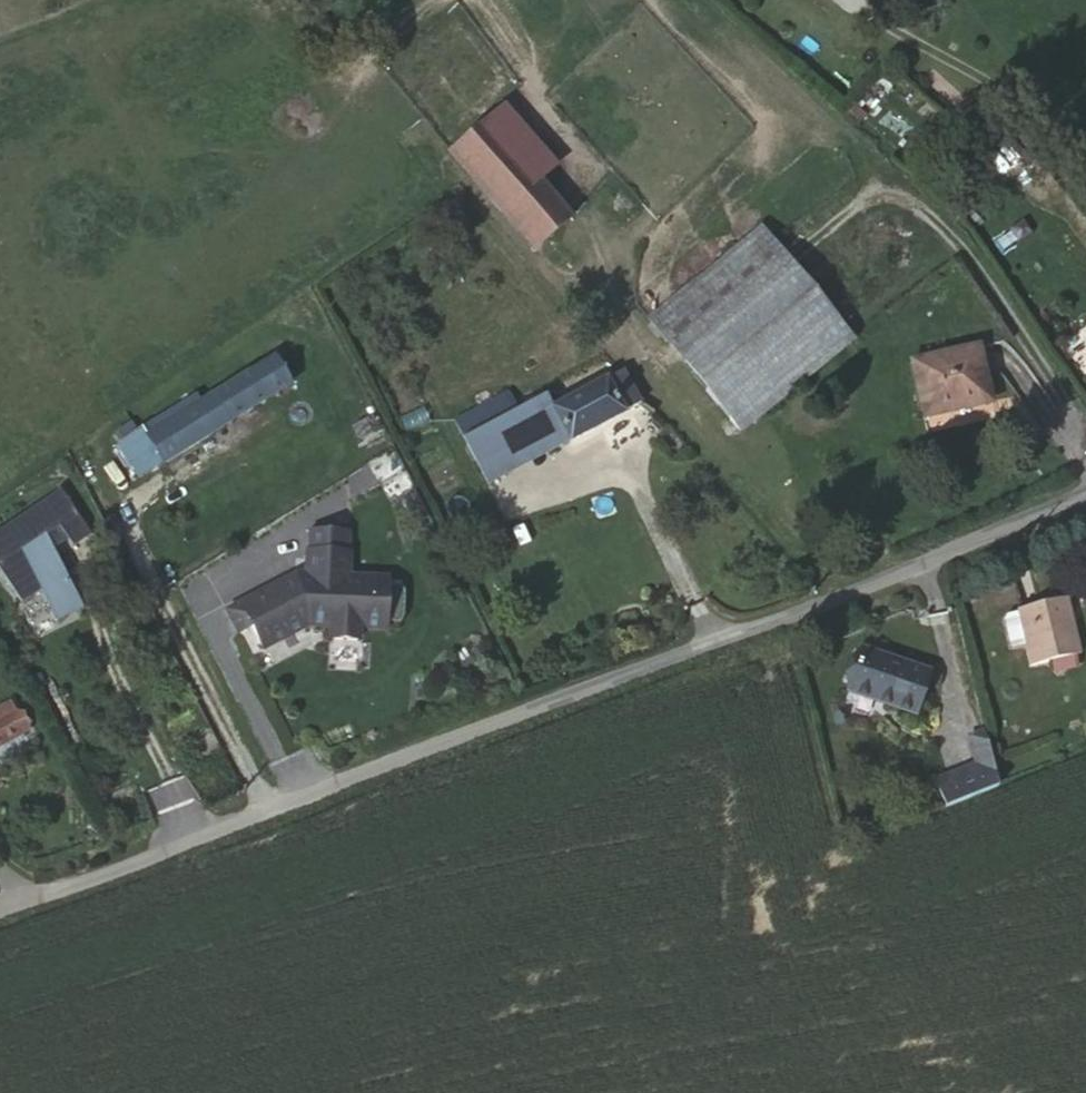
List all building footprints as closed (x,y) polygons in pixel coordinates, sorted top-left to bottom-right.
[(489,120),(448,152),(534,255),(572,219),(489,120)] [(648,322),(741,433),(799,386),(854,343),(760,228),(648,322)] [(981,348),(911,362),(923,418),(947,413),(946,404),(992,396),(981,348)] [(274,358),(148,438),(164,463),(289,383),(274,358)] [(640,404),(622,371),(552,407),(546,395),(465,438),(488,484),(570,440),(572,444),(640,404)] [(0,530),(0,570),(23,603),(42,590),(56,617),(82,604),(47,535),(59,526),(74,546),(92,534),(61,488),(0,530)] [(309,555),(351,557),(352,537),(310,534),(309,555)] [(253,632),(264,654),(309,630),(332,631),(331,644),(359,646),(360,633),(388,634),(388,627),(404,628),(406,590),(389,590),(390,583),(350,581),(351,557),(309,555),(307,579),(298,579),(229,616),(240,639),(253,632)] [(1075,635),(1066,602),(1057,604),(1067,638),(1075,635)] [(1057,604),(1020,614),(1021,617),(1028,647),(1032,667),(1052,662),(1054,671),(1077,664),(1075,656),(1080,655),(1075,635),(1067,638),(1057,604)] [(1028,647),(1021,617),(1005,620),(1013,650),(1028,647)] [(931,674),(861,650),(845,691),(915,717),(931,674)] [(0,708),(0,743),(21,730),(8,703),(0,708)] [(967,734),(973,762),(986,758),(979,730),(967,734)] [(986,758),(973,762),(933,779),(942,806),(995,782),(986,758)] [(186,776),(146,790),(158,825),(199,811),(186,776)]
